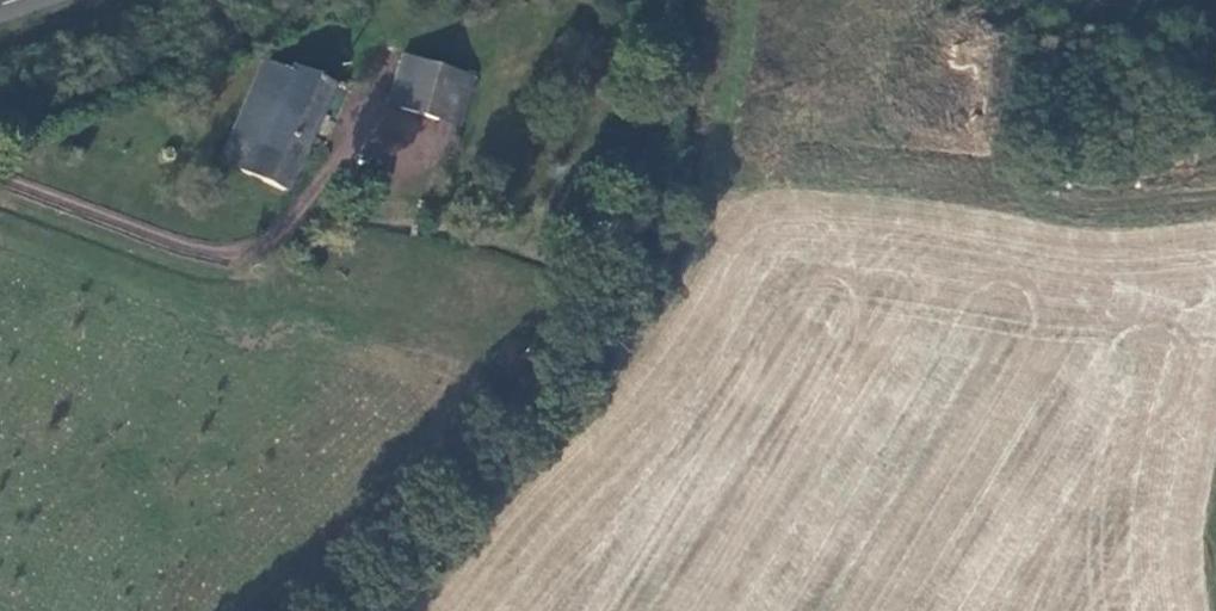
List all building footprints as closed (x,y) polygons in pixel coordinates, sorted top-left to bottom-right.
[(471,86),(400,59),(394,75),(407,84),(397,109),(457,134),(471,86)] [(328,87),(263,60),(217,165),(238,176),(278,193),(328,87)]
